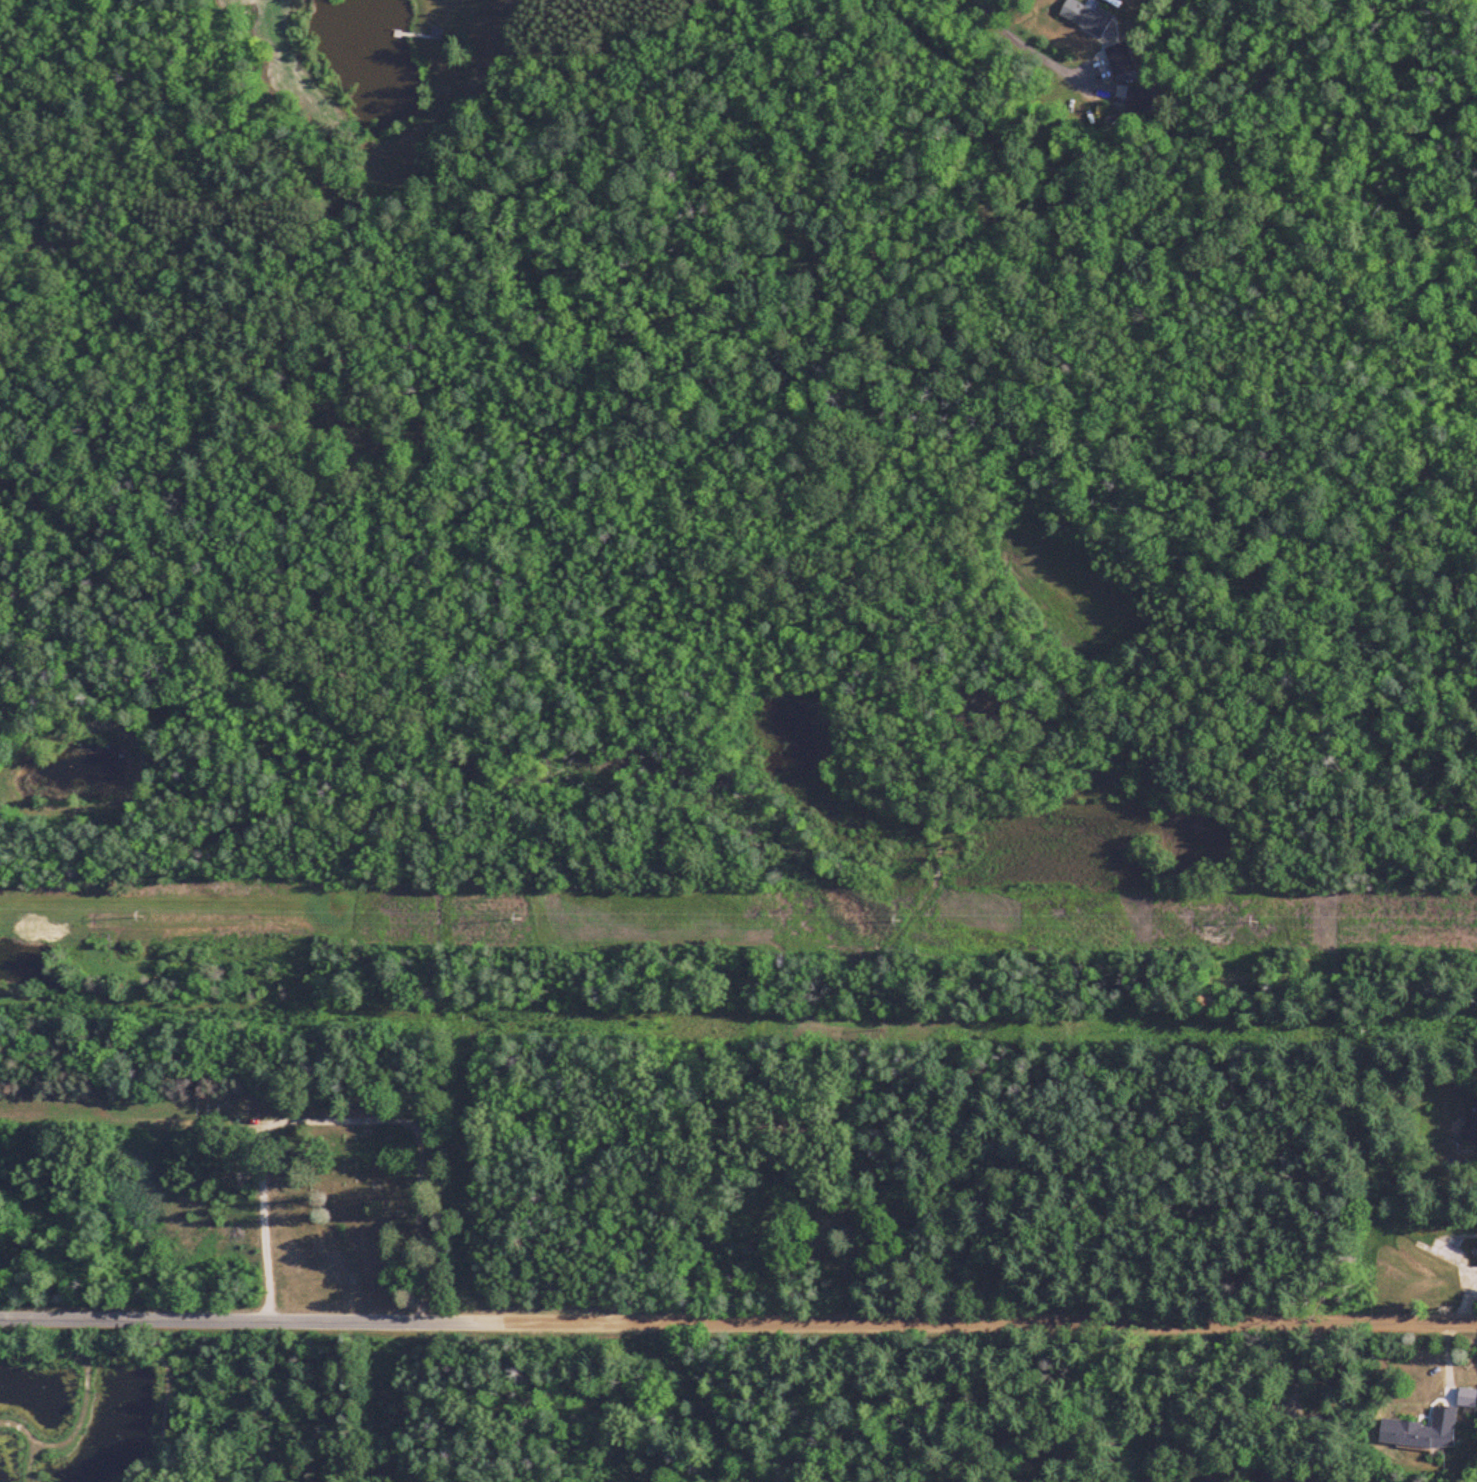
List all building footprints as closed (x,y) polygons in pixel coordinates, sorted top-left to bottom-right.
[(1111,16),(1076,0),(1066,0),(1058,17),(1101,37),(1111,16)] [(1115,74),(1123,70),(1117,57),(1109,61),(1115,74)] [(1395,1447),(1452,1449),(1452,1426),(1396,1425),(1395,1447)]
